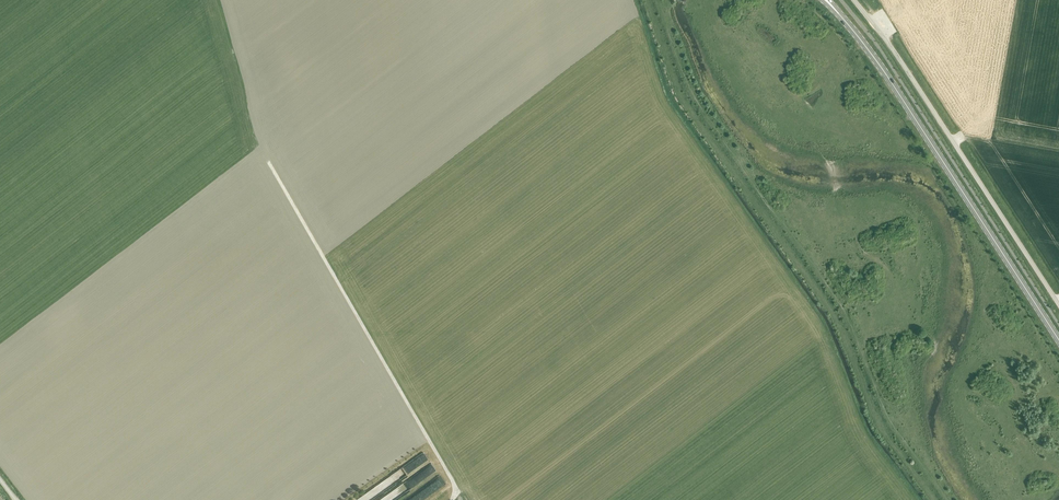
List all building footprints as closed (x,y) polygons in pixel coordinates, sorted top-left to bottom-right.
[(390,474),(372,487),(375,492),(378,490),(379,491),(395,480),(390,474)] [(441,485),(440,483),(437,486),(435,482),(429,487),(426,483),(402,499),(419,499),(441,485)] [(376,499),(392,499),(395,498),(394,496),(403,491),(399,485),(376,499)]
